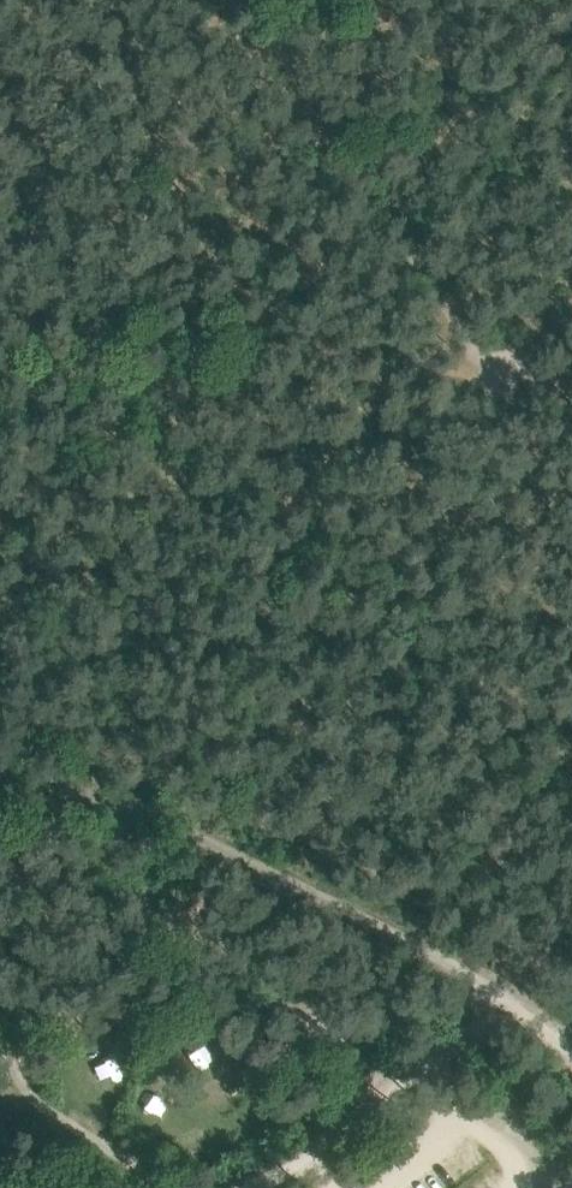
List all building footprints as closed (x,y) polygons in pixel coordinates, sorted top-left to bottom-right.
[(113,1099),(124,1078),(105,1069),(94,1090),(113,1099)]
